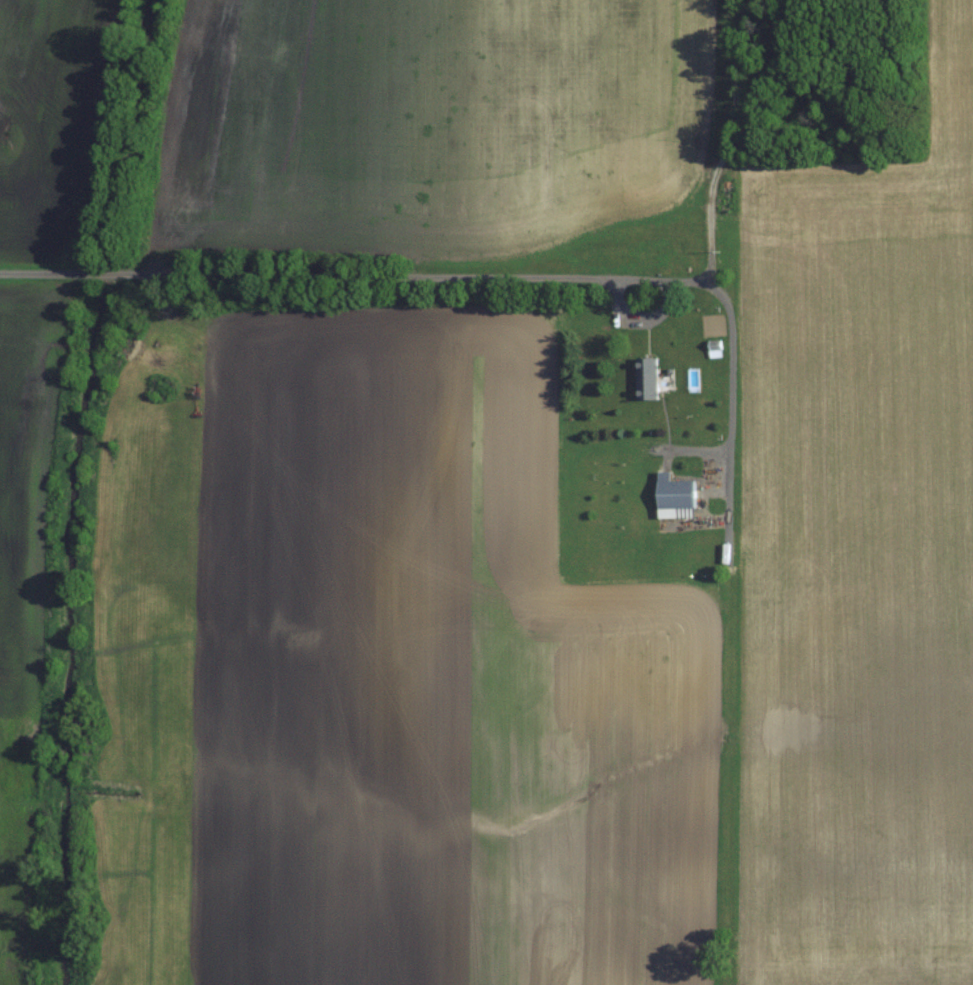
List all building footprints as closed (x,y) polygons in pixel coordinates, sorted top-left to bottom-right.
[(657,399),(657,357),(637,357),(637,399),(657,399)] [(658,516),(694,516),(694,480),(670,480),(670,470),(658,470),(658,516)]
